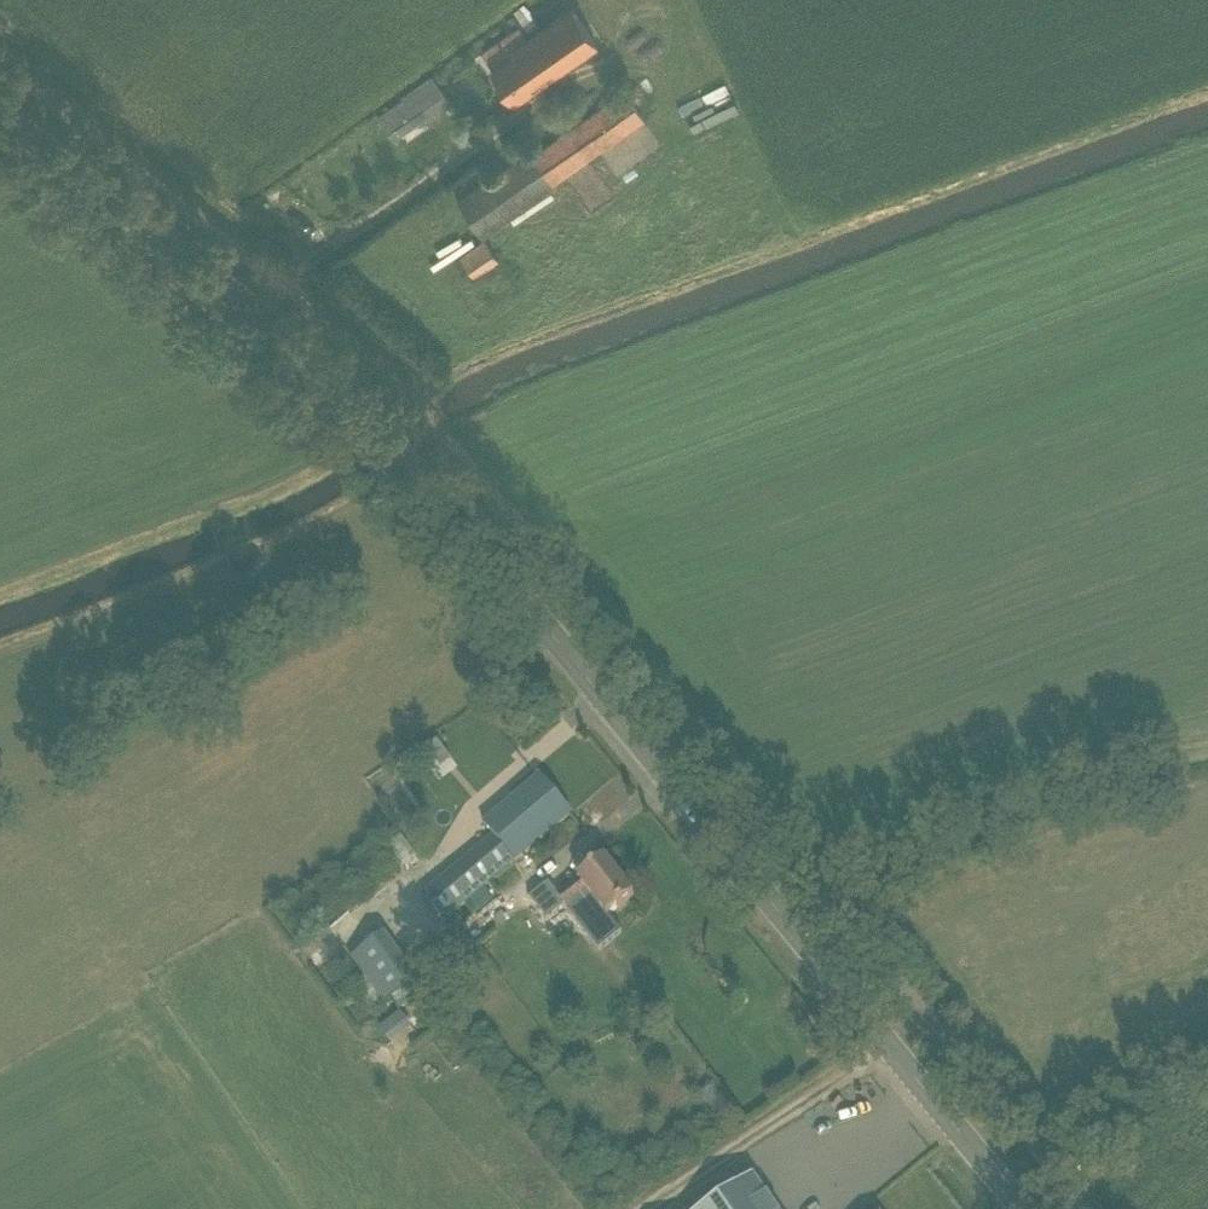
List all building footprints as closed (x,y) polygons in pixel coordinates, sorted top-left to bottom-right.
[(528,60),(543,81),(597,42),(572,7),(530,37),(540,52),(528,60)] [(516,54),(493,70),(514,100),(543,81),(528,60),(540,52),(530,37),(512,49),(516,54)] [(413,85),(401,94),(403,96),(402,97),(419,122),(421,125),(434,115),(413,85)] [(530,150),(458,201),(484,236),(555,185),(554,184),(646,118),(641,111),(625,88),(533,154),(530,150)] [(461,256),(475,276),(498,260),(484,240),(461,256)] [(424,897),(446,922),(572,814),(541,778),(485,826),(494,837),(424,897)] [(549,884),(530,899),(548,922),(566,908),(587,933),(601,950),(622,934),(609,917),(611,915),(634,897),(605,860),(558,896),(549,884)] [(385,936),(351,960),(365,980),(384,1006),(418,982),(385,936)] [(753,1176),(704,1208),(774,1208),(753,1176)]
